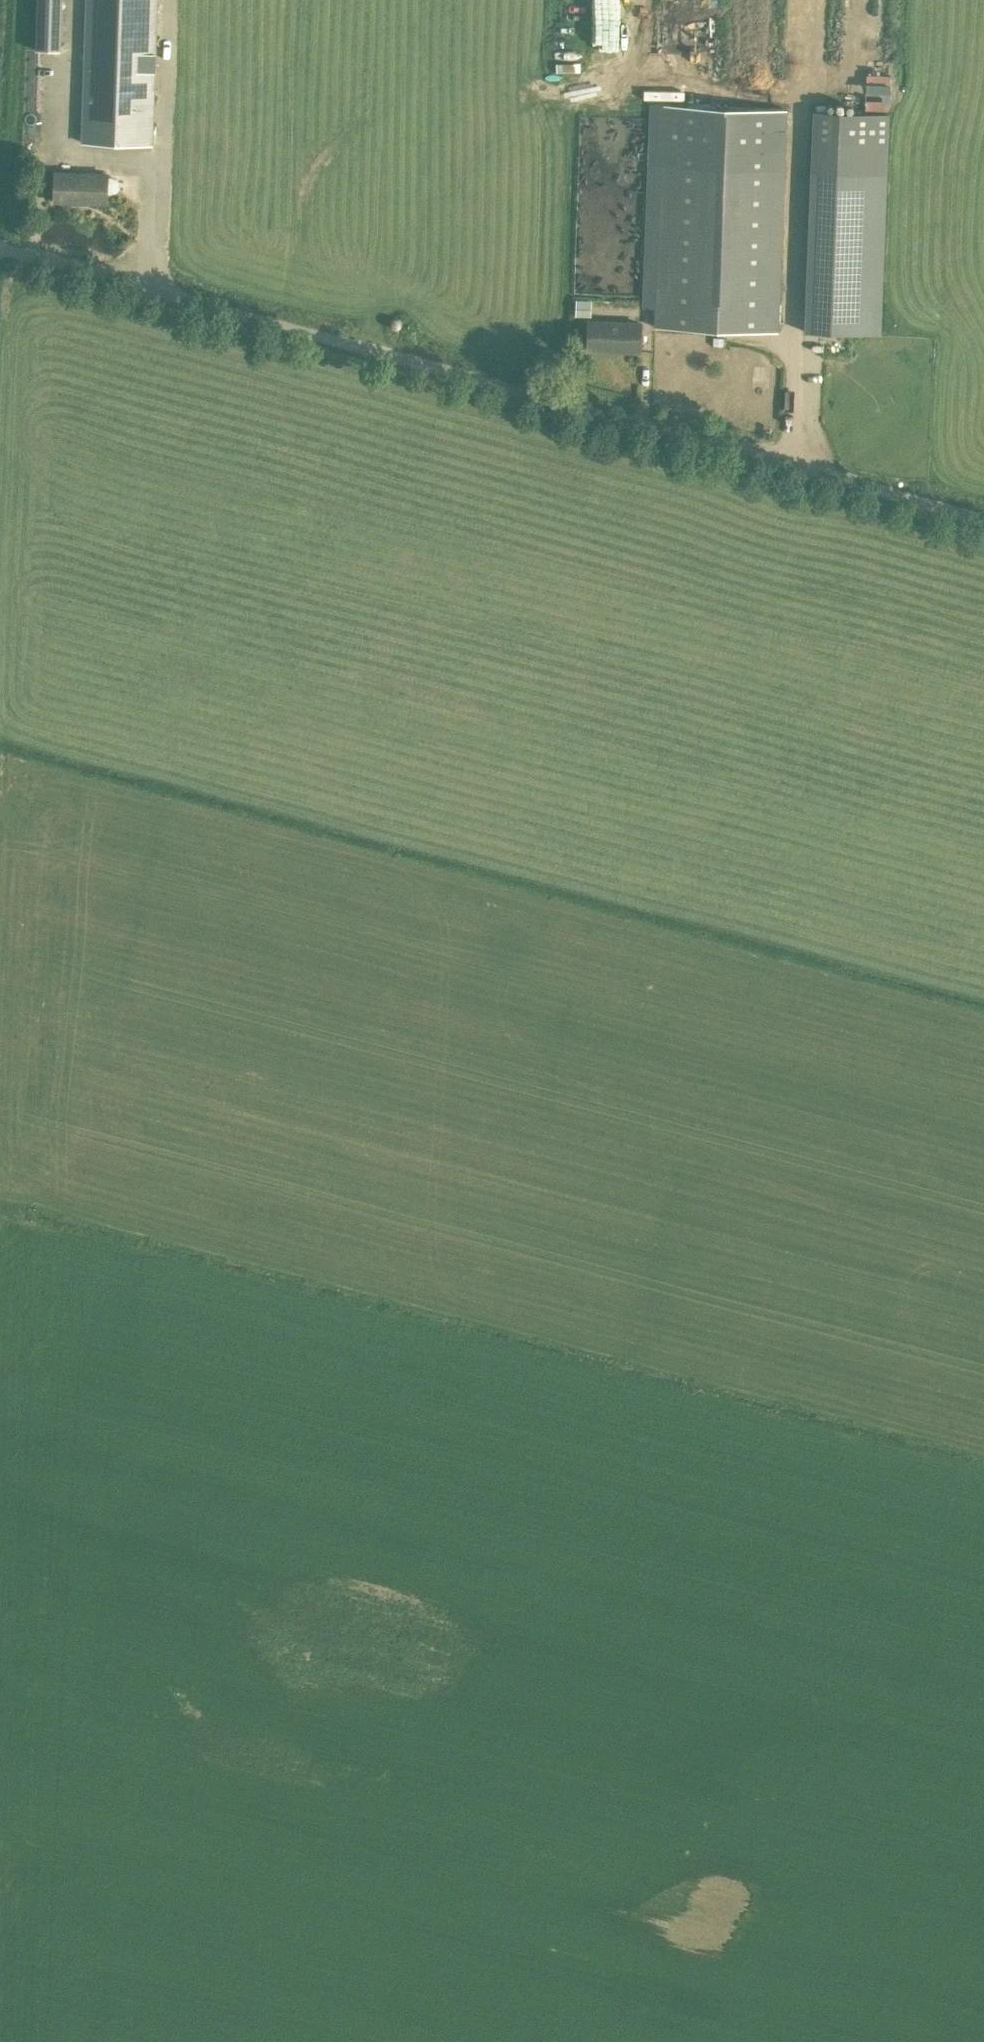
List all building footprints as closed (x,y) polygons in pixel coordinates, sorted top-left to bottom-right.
[(62,0),(43,0),(39,77),(58,80),(62,0)] [(82,141),(134,143),(139,0),(86,0),(82,141)] [(663,50),(663,69),(684,69),(684,51),(663,50)] [(777,331),(789,110),(666,106),(654,326),(777,331)] [(889,115),(814,111),(806,330),(879,332),(885,175),(889,115)] [(106,202),(106,192),(110,192),(116,190),(119,188),(119,180),(116,177),(110,176),(107,176),(107,173),(54,171),(54,200),(106,202)] [(576,315),(590,315),(590,301),(576,301),(576,315)] [(588,320),(587,349),(639,351),(641,322),(588,320)]
